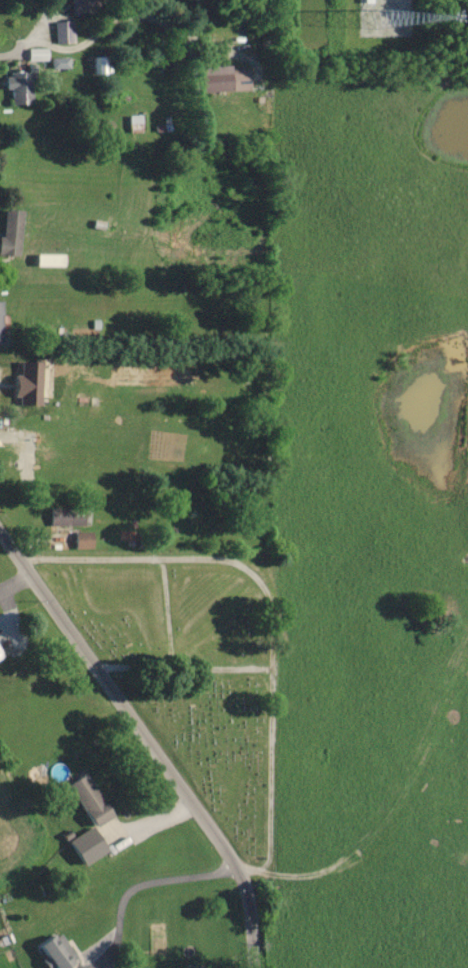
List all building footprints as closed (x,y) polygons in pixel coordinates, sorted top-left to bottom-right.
[(57,22),(57,44),(74,44),(74,22),(57,22)] [(47,50),(29,50),(29,61),(47,61),(47,50)] [(109,75),(109,58),(94,58),(94,75),(109,75)] [(198,68),(199,94),(251,92),(250,67),(198,68)] [(10,105),(33,105),(33,72),(10,72),(10,105)] [(4,209),(0,255),(0,256),(20,258),(24,211),(4,209)] [(40,362),(19,362),(19,378),(14,378),(14,396),(19,396),(19,407),(40,407),(40,362)] [(33,479),(33,440),(22,440),(22,479),(33,479)] [(50,527),(87,527),(87,508),(50,508),(50,527)] [(93,548),(93,532),(76,532),(76,548),(93,548)] [(97,828),(114,816),(85,772),(68,784),(97,828)] [(83,866),(108,854),(96,828),(71,839),(83,866)] [(78,960),(59,932),(39,945),(55,967),(65,967),(78,960)]
